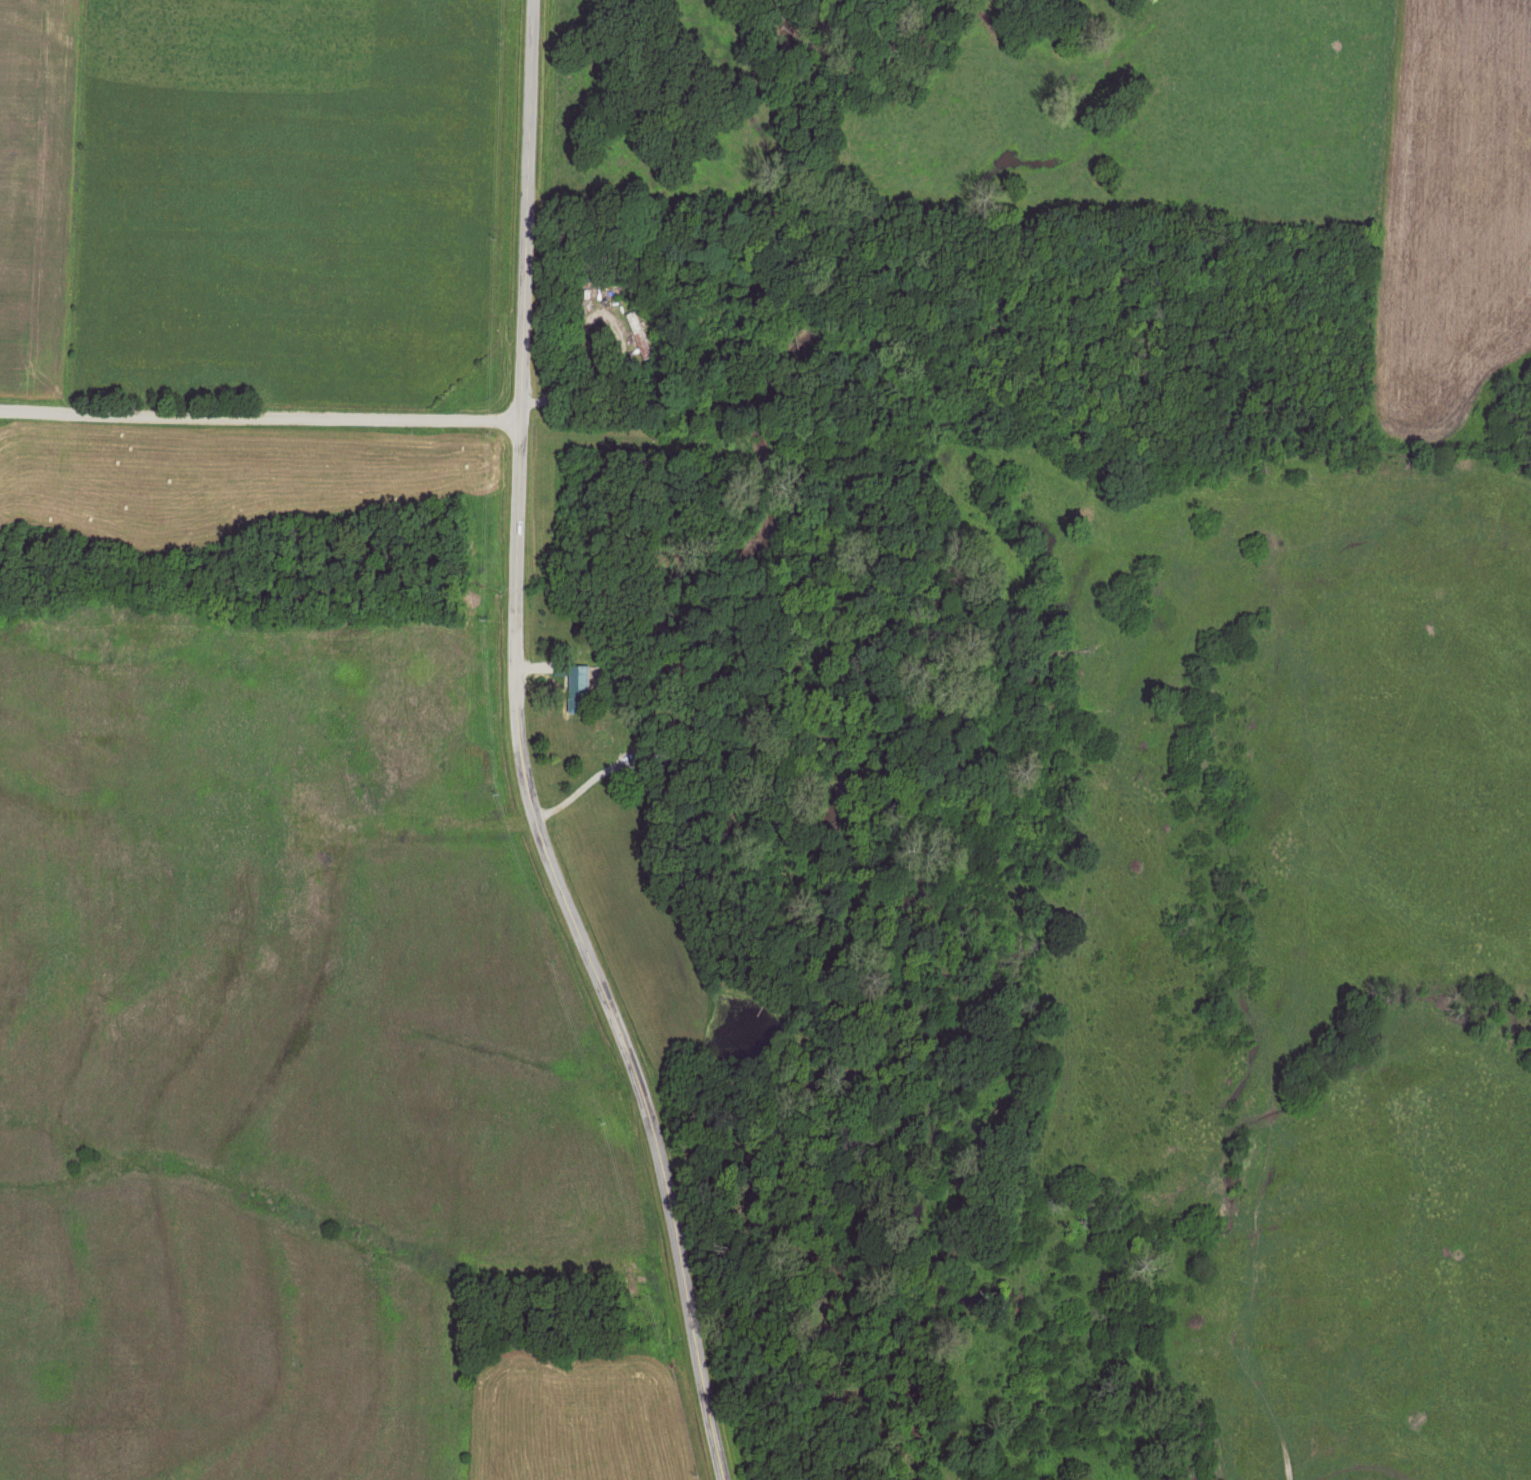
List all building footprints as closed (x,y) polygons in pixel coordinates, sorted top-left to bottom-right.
[(590,713),(590,665),(569,665),(569,713),(590,713)]
